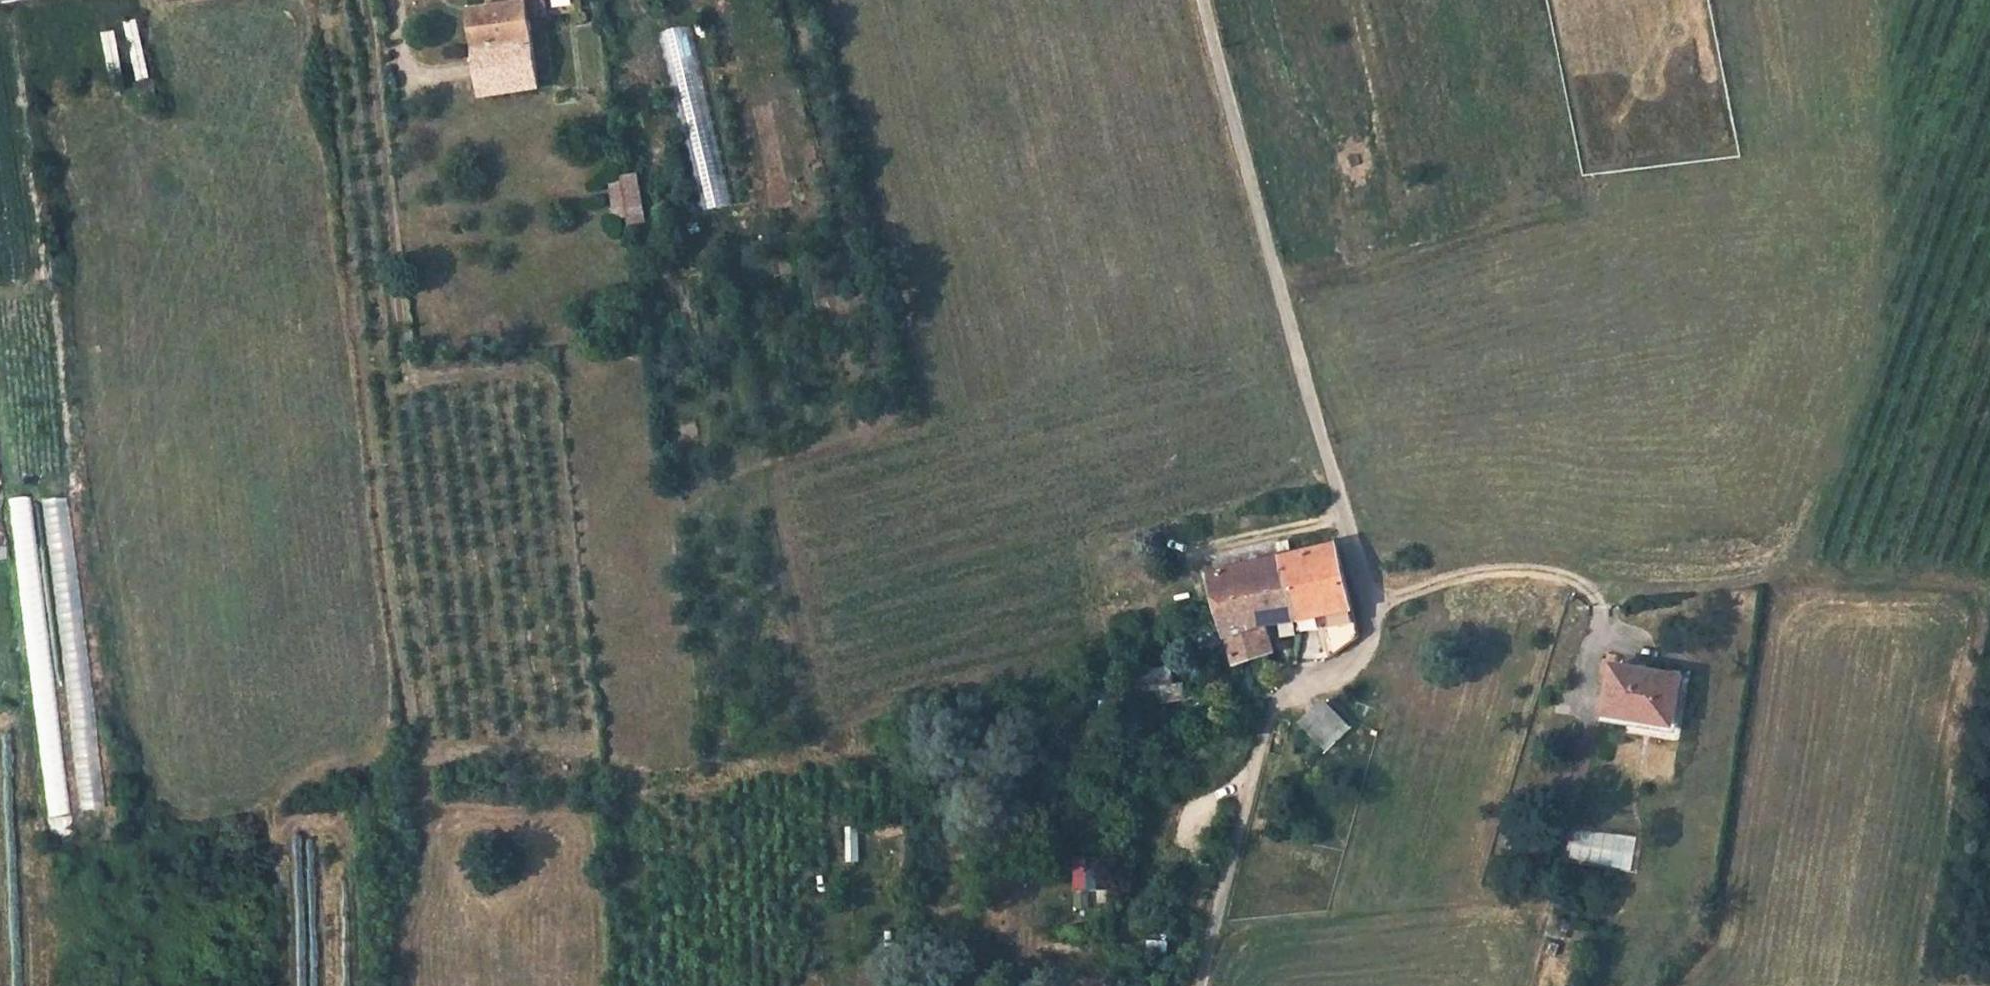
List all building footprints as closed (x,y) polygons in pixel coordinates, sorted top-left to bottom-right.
[(526,3),(472,10),(483,95),(539,87),(530,17),(546,15),(544,0),(525,0),(526,3)] [(629,217),(642,214),(637,175),(623,177),(629,217)] [(624,182),(611,184),(616,219),(629,217),(624,182)] [(1279,559),(1210,576),(1218,607),(1235,666),(1267,656),(1258,628),(1267,626),(1301,620),(1325,616),(1331,656),(1358,637),(1337,546),(1287,557),(1279,559)] [(1287,557),(1286,551),(1278,552),(1279,559),(1287,557)] [(1275,654),(1267,626),(1258,628),(1267,656),(1275,654)] [(1680,677),(1614,667),(1606,714),(1673,726),(1680,677)] [(1182,701),(1180,684),(1171,686),(1169,668),(1124,675),(1128,710),(1182,701)] [(1325,702),(1303,724),(1327,749),(1348,728),(1325,702)] [(77,808),(98,807),(96,766),(75,767),(77,808)] [(1523,827),(1512,824),(1506,846),(1517,849),(1523,827)] [(1550,864),(1557,838),(1523,827),(1517,849),(1516,855),(1550,864)] [(1074,891),(1116,889),(1114,854),(1072,857),(1074,891)]
